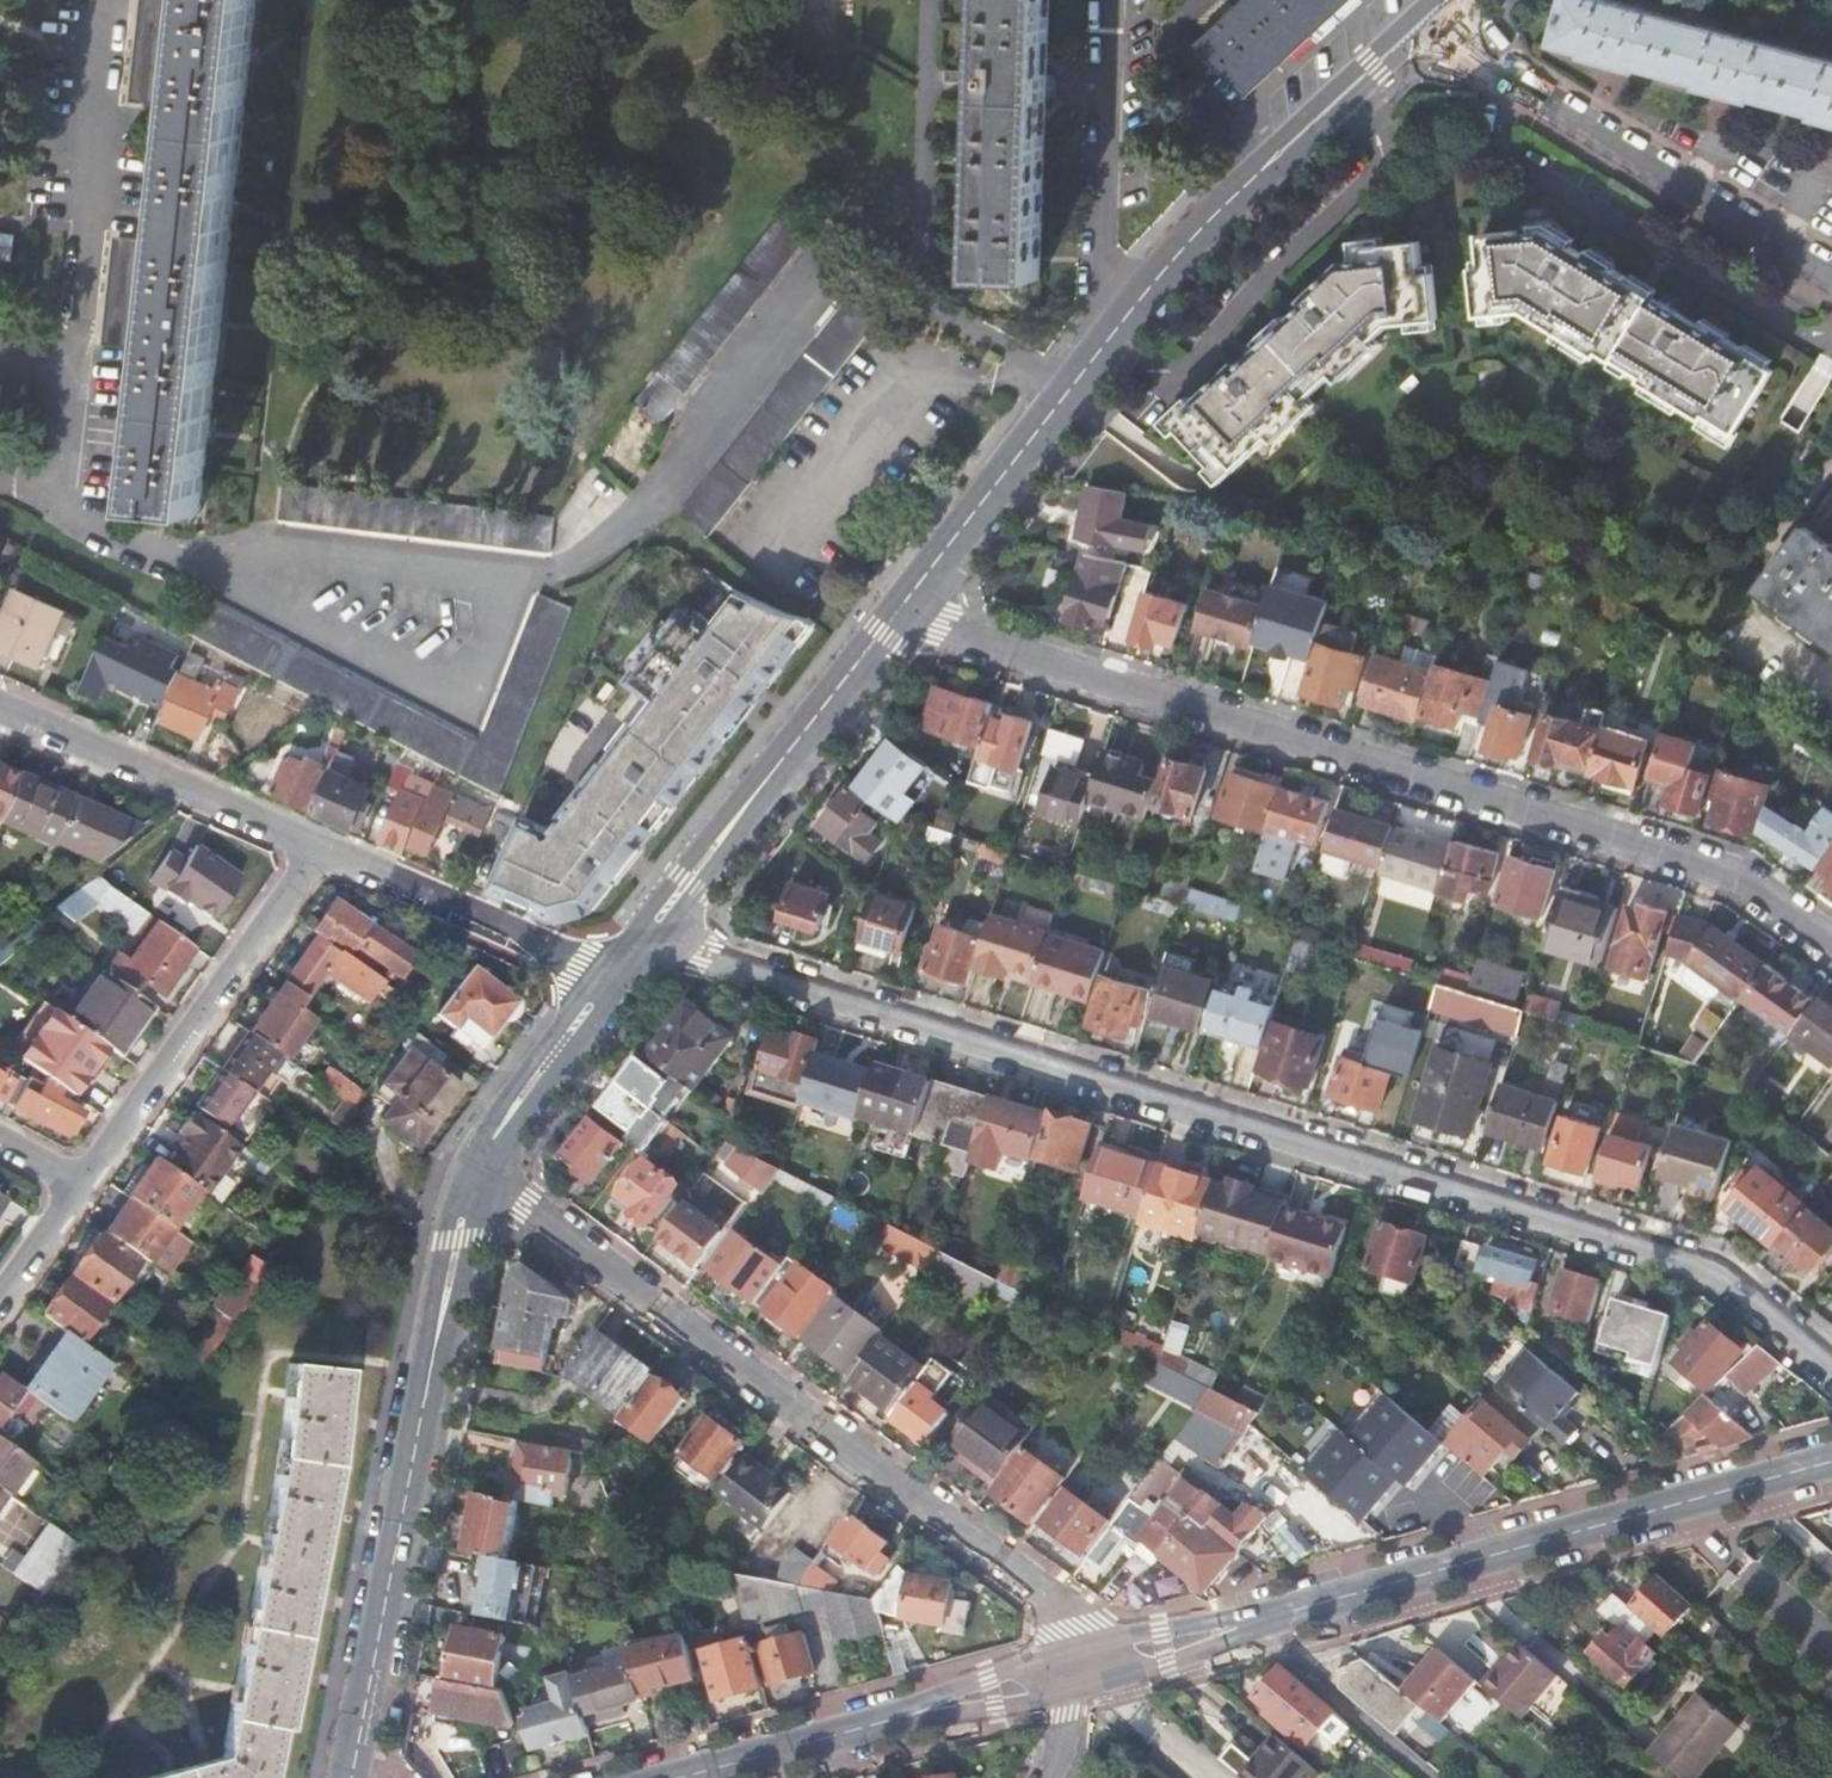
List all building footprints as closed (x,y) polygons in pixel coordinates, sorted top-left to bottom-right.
[(190,56),(164,299),(162,315),(109,309),(106,339),(160,346),(142,510),(201,517),(252,61),(257,62),(259,50),(254,50),(259,0),(197,0),(196,10),(144,4),(141,32),(192,38),(190,56)] [(988,72),(981,72),(980,99),(987,100),(982,279),(1041,280),(1051,0),(991,0),(988,72)] [(1197,44),(1246,96),(1349,0),(1245,0),(1197,44)] [(1612,0),(1568,0),(1557,41),(1589,49),(1588,53),(1640,66),(1640,64),(1704,81),(1703,84),(1754,98),(1755,95),(1818,112),(1817,115),(1831,119),(1831,59),(1612,0)] [(162,53),(190,56),(192,38),(141,32),(133,102),(157,104),(162,53)] [(778,205),(656,369),(658,371),(686,391),(808,227),(778,205)] [(1551,222),(1533,224),(1534,233),(1549,231),(1572,245),(1577,238),(1551,222)] [(18,256),(19,228),(0,228),(0,256),(18,256)] [(1745,352),(1746,349),(1728,337),(1726,340),(1703,326),(1655,296),(1653,299),(1638,290),(1641,287),(1630,280),(1631,277),(1614,267),(1613,270),(1587,254),(1572,245),(1549,231),(1534,233),(1519,234),(1518,230),(1484,234),(1487,266),(1477,267),(1482,313),(1485,313),(1510,311),(1528,309),(1560,328),(1581,341),(1584,336),(1599,345),(1647,374),(1643,379),(1647,381),(1682,403),(1705,417),(1708,412),(1739,430),(1775,370),(1770,367),(1745,352)] [(1383,236),(1353,239),(1354,261),(1366,260),(1365,246),(1384,244),(1383,236)] [(109,309),(162,315),(164,299),(136,296),(142,242),(116,239),(109,309)] [(1289,416),(1309,398),(1336,373),(1373,339),(1375,341),(1392,323),(1411,321),(1437,319),(1440,318),(1435,271),(1424,273),(1421,240),(1384,244),(1365,246),(1366,260),(1354,261),(1344,262),(1289,315),(1293,319),(1225,382),(1222,378),(1175,422),(1221,472),(1233,460),(1239,467),(1274,435),(1291,419),(1289,416)] [(1617,262),(1592,247),(1587,254),(1613,270),(1614,267),(1617,262)] [(1660,289),(1634,273),(1631,277),(1630,280),(1641,287),(1638,290),(1653,299),(1655,296),(1660,289)] [(881,317),(849,294),(818,335),(850,359),(881,317)] [(1486,322),(1511,320),(1510,311),(1485,313),(1486,322)] [(1225,382),(1293,319),(1289,315),(1269,334),(1267,331),(1239,358),(1241,360),(1222,378),(1225,382)] [(1437,319),(1411,321),(1412,331),(1438,328),(1437,319)] [(1703,326),(1726,340),(1728,337),(1731,333),(1707,319),(1703,326)] [(1555,337),(1591,358),(1599,345),(1584,336),(1581,341),(1560,328),(1555,337)] [(727,458),(760,481),(850,359),(818,335),(727,458)] [(1375,341),(1373,339),(1336,373),(1342,379),(1379,345),(1375,341)] [(1774,360),(1749,345),(1746,349),(1745,352),(1770,367),(1774,360)] [(636,403),(663,422),(686,391),(658,371),(636,403)] [(1642,390),(1677,411),(1682,403),(1647,381),(1642,390)] [(1291,419),(1274,435),(1279,439),(1316,404),(1309,398),(1289,416),(1291,419)] [(1116,544),(1127,493),(1089,484),(1078,535),(1116,544)] [(688,512),(720,536),(740,508),(708,485),(688,512)] [(280,522),(552,553),(554,516),(284,486),(280,522)] [(1809,523),(1762,585),(1831,639),(1831,541),(1809,523)] [(1106,629),(1126,561),(1086,553),(1071,603),(1074,604),(1070,618),(1106,629)] [(27,575),(17,570),(11,580),(21,586),(27,575)] [(1318,641),(1325,621),(1332,597),(1273,580),(1267,603),(1255,640),(1274,646),(1293,652),(1313,658),(1318,641)] [(1197,626),(1254,644),(1255,640),(1267,603),(1210,587),(1197,626)] [(1187,602),(1147,590),(1133,636),(1157,643),(1160,637),(1176,642),(1187,602)] [(39,665),(63,610),(21,593),(0,640),(0,648),(39,665)] [(206,601),(189,633),(502,796),(575,608),(541,596),(482,742),(458,730),(206,601)] [(787,619),(772,613),(736,597),(724,612),(729,615),(719,628),(713,628),(711,622),(700,614),(695,621),(681,612),(661,641),(655,636),(644,651),(650,655),(629,684),(651,700),(654,697),(657,699),(633,731),(630,728),(609,754),(614,758),(605,770),(603,769),(577,801),(576,801),(562,818),(565,820),(555,832),(525,818),(493,892),(556,920),(596,908),(816,624),(806,623),(787,619)] [(1325,621),(1318,641),(1353,652),(1359,632),(1325,621)] [(168,698),(179,674),(180,671),(174,668),(180,655),(137,636),(132,648),(108,637),(84,692),(102,700),(110,681),(164,707),(168,698)] [(1353,652),(1318,641),(1313,658),(1312,662),(1304,690),(1345,703),(1351,685),(1358,686),(1367,656),(1353,652)] [(1419,720),(1420,715),(1433,674),(1429,669),(1377,653),(1361,703),(1419,720)] [(1436,664),(1433,674),(1420,715),(1458,726),(1461,717),(1480,723),(1498,664),(1489,661),(1483,679),(1469,674),(1460,672),(1436,664)] [(215,690),(179,674),(168,698),(172,699),(163,720),(201,735),(212,709),(214,704),(229,710),(238,687),(219,678),(215,690)] [(924,723),(982,742),(991,714),(994,703),(937,684),(924,723)] [(1550,713),(1586,723),(1592,707),(1555,696),(1550,713)] [(1520,753),(1533,714),(1502,704),(1489,747),(1509,754),(1510,750),(1520,753)] [(1590,771),(1604,726),(1608,711),(1592,707),(1586,723),(1550,713),(1537,756),(1559,763),(1560,761),(1562,756),(1577,761),(1575,766),(1590,771)] [(1009,720),(991,714),(982,742),(978,753),(1019,766),(1034,720),(1011,713),(1009,720)] [(1648,787),(1652,775),(1664,733),(1668,722),(1655,719),(1649,740),(1650,740),(1637,784),(1648,787)] [(1053,725),(1046,752),(1083,761),(1089,733),(1053,725)] [(1590,771),(1636,785),(1637,784),(1650,740),(1649,740),(1604,726),(1590,771)] [(1692,768),(1699,743),(1664,733),(1652,775),(1667,780),(1675,783),(1673,789),(1669,804),(1699,813),(1711,774),(1692,768)] [(893,737),(856,784),(890,810),(926,762),(893,737)] [(1711,774),(1714,774),(1716,767),(1723,745),(1701,738),(1699,743),(1692,768),(1711,774)] [(1139,758),(1105,747),(1096,777),(1089,799),(1119,808),(1147,817),(1159,777),(1143,772),(1145,766),(1145,764),(1145,762),(1143,760),(1142,759),(1140,758),(1139,758)] [(324,789),(335,763),(333,762),(338,754),(331,751),(325,764),(310,758),(308,764),(288,755),(273,792),(311,808),(329,767),(331,768),(323,788),(324,789)] [(1828,769),(1813,756),(1802,770),(1817,782),(1828,769)] [(1194,814),(1207,768),(1171,758),(1158,803),(1194,814)] [(318,812),(353,827),(371,788),(348,778),(352,770),(335,763),(324,789),(327,790),(318,812)] [(388,788),(403,795),(407,787),(428,796),(432,797),(436,788),(437,786),(412,775),(414,769),(400,763),(398,768),(397,770),(388,788)] [(1041,809),(1082,822),(1085,811),(1089,799),(1096,777),(1055,764),(1041,809)] [(19,773),(0,765),(0,817),(19,773)] [(1269,828),(1283,786),(1286,777),(1271,772),(1265,774),(1236,765),(1220,816),(1268,832),(1269,828)] [(1716,767),(1714,774),(1708,794),(1719,797),(1713,817),(1756,830),(1770,784),(1716,767)] [(19,773),(0,817),(0,819),(54,842),(55,840),(73,798),(74,796),(19,773)] [(443,789),(458,795),(465,781),(450,775),(443,789)] [(1667,780),(1665,787),(1673,789),(1675,783),(1667,780)] [(886,808),(869,796),(868,798),(849,784),(819,824),(867,860),(881,841),(870,832),(879,820),(878,819),(886,808)] [(1317,842),(1330,801),(1283,786),(1269,828),(1295,835),(1317,842)] [(404,851),(428,796),(407,787),(403,795),(383,842),(404,851)] [(436,788),(432,797),(411,844),(430,852),(447,815),(481,831),(489,812),(451,796),(452,795),(436,788)] [(55,840),(100,859),(142,826),(73,798),(55,840)] [(1803,818),(1786,806),(1782,811),(1810,831),(1827,807),(1817,800),(1803,818)] [(1819,868),(1820,866),(1831,849),(1831,811),(1827,807),(1810,831),(1782,811),(1768,801),(1759,828),(1808,862),(1809,861),(1819,868)] [(1394,825),(1338,808),(1325,847),(1353,856),(1382,865),(1394,825)] [(1380,872),(1437,889),(1444,865),(1451,843),(1394,825),(1382,865),(1380,872)] [(1295,835),(1269,828),(1268,832),(1264,845),(1289,853),(1295,835)] [(1012,850),(954,833),(950,846),(1007,864),(1012,850)] [(202,879),(206,874),(232,887),(243,864),(246,857),(208,837),(189,874),(195,877),(195,876),(202,879)] [(1444,865),(1437,889),(1436,891),(1463,899),(1467,885),(1481,889),(1492,852),(1458,841),(1450,867),(1444,865)] [(1353,856),(1325,847),(1319,869),(1346,877),(1353,856)] [(1820,866),(1831,873),(1831,849),(1820,866)] [(1557,869),(1513,855),(1499,901),(1543,914),(1557,869)] [(1171,863),(1161,897),(1183,904),(1188,886),(1193,869),(1171,863)] [(265,874),(243,864),(232,887),(255,895),(265,874)] [(117,874),(108,885),(137,906),(146,895),(117,874)] [(57,908),(61,912),(101,881),(96,877),(57,908)] [(197,949),(137,906),(108,885),(101,881),(61,912),(75,922),(100,904),(146,940),(131,962),(121,955),(108,973),(138,995),(146,984),(163,995),(197,949)] [(817,928),(828,892),(792,881),(782,917),(817,928)] [(1188,886),(1183,904),(1212,912),(1217,894),(1188,886)] [(7,904),(21,919),(31,895),(24,888),(7,904)] [(904,947),(918,902),(877,889),(862,937),(885,944),(886,941),(904,947)] [(1582,896),(1561,890),(1545,944),(1601,962),(1617,914),(1580,902),(1582,896)] [(1245,903),(1217,894),(1212,912),(1239,921),(1245,903)] [(1008,965),(1035,974),(1048,931),(1050,925),(1053,917),(996,900),(985,938),(978,960),(975,968),(997,974),(1001,963),(1008,965)] [(298,922),(339,951),(348,958),(372,923),(369,921),(374,914),(358,904),(352,914),(334,902),(319,924),(305,912),(298,922)] [(1643,903),(1641,908),(1639,918),(1628,914),(1611,967),(1647,979),(1669,911),(1643,903)] [(1239,921),(1240,921),(1257,927),(1261,912),(1244,907),(1239,921)] [(1724,986),(1742,999),(1743,997),(1766,966),(1713,927),(1679,916),(1667,954),(1690,961),(1693,963),(1724,986)] [(976,959),(978,960),(985,938),(941,924),(934,947),(931,945),(924,968),(969,982),(976,959)] [(1297,939),(1313,944),(1320,946),(1324,933),(1301,926),(1297,939)] [(373,928),(352,960),(368,972),(376,961),(392,972),(389,977),(394,981),(390,988),(408,1000),(414,988),(400,978),(415,956),(373,928)] [(20,944),(26,948),(31,952),(34,953),(47,934),(39,929),(20,944)] [(1066,937),(1048,931),(1035,974),(1033,981),(1059,989),(1061,985),(1072,989),(1071,992),(1091,998),(1101,966),(1106,949),(1066,937)] [(369,1004),(383,983),(368,972),(352,960),(348,958),(339,951),(337,953),(317,939),(278,993),(270,987),(263,997),(270,1002),(248,1033),(286,1060),(314,1019),(298,1008),(324,971),(369,1004)] [(1308,959),(1313,944),(1297,939),(1292,954),(1308,959)] [(1344,941),(1341,953),(1354,957),(1357,945),(1344,941)] [(1206,1029),(1220,983),(1221,981),(1194,972),(1198,960),(1168,951),(1145,1023),(1183,1033),(1186,1023),(1206,1029)] [(1526,969),(1479,954),(1472,975),(1467,991),(1515,1006),(1526,969)] [(1724,986),(1693,963),(1685,974),(1686,983),(1708,998),(1716,997),(1724,986)] [(1767,964),(1766,966),(1743,997),(1792,1033),(1816,999),(1767,964)] [(1444,967),(1440,983),(1467,991),(1472,975),(1444,967)] [(518,1001),(474,968),(438,1016),(456,1030),(455,1032),(481,1051),(518,1001)] [(107,1046),(113,1051),(116,1053),(152,1005),(138,995),(108,973),(105,971),(69,1019),(107,1046)] [(1130,1023),(1133,1024),(1144,987),(1104,974),(1088,1024),(1126,1036),(1130,1023)] [(1242,990),(1220,983),(1206,1029),(1263,1046),(1278,1001),(1256,994),(1257,992),(1256,990),(1256,988),(1254,987),(1253,986),(1251,985),(1249,985),(1247,985),(1245,985),(1244,987),(1242,988),(1242,990)] [(1524,1009),(1515,1006),(1467,991),(1440,983),(1439,983),(1432,1004),(1473,1016),(1472,1020),(1516,1034),(1524,1009)] [(1529,993),(1524,1009),(1557,1019),(1561,1006),(1562,1003),(1529,993)] [(1818,995),(1816,999),(1792,1033),(1791,1034),(1831,1064),(1831,1005),(1818,995)] [(1413,1023),(1416,1004),(1382,999),(1373,1059),(1417,1065),(1423,1024),(1413,1023)] [(20,1056),(54,1008),(43,1000),(9,1048),(20,1056)] [(1561,1006),(1557,1019),(1581,1027),(1585,1014),(1561,1006)] [(649,1056),(675,1076),(690,1088),(693,1091),(699,1083),(733,1038),(694,1007),(683,1020),(679,1017),(649,1056)] [(95,1064),(107,1046),(69,1019),(54,1008),(20,1056),(21,1057),(34,1066),(48,1076),(63,1087),(73,1094),(85,1076),(91,1080),(101,1068),(95,1064)] [(1310,1082),(1323,1036),(1275,1021),(1261,1067),(1310,1082)] [(1614,1027),(1611,1037),(1638,1046),(1642,1035),(1614,1027)] [(1332,1028),(1319,1069),(1337,1075),(1331,1093),(1380,1108),(1391,1071),(1343,1055),(1349,1033),(1332,1028)] [(434,1070),(444,1056),(413,1032),(403,1048),(409,1052),(391,1073),(396,1078),(387,1090),(397,1099),(381,1121),(414,1146),(457,1089),(434,1070)] [(299,1069),(286,1060),(248,1033),(221,1071),(251,1093),(266,1072),(272,1076),(273,1075),(287,1085),(299,1069)] [(755,1090),(802,1104),(809,1082),(806,1081),(817,1040),(799,1035),(798,1040),(772,1033),(755,1090)] [(1470,1134),(1491,1063),(1440,1048),(1417,1118),(1470,1134)] [(11,1107),(23,1087),(34,1066),(21,1057),(11,1080),(7,1078),(9,1072),(3,1068),(0,1073),(0,1101),(11,1107)] [(1544,1096),(1501,1083),(1489,1122),(1512,1130),(1511,1134),(1546,1145),(1572,1059),(1564,1057),(1563,1061),(1556,1058),(1544,1096)] [(638,1058),(619,1082),(654,1110),(662,1099),(660,1097),(670,1083),(638,1058)] [(933,1083),(876,1064),(860,1116),(917,1134),(933,1083)] [(226,1129),(251,1093),(221,1071),(207,1091),(196,1107),(226,1129)] [(57,1099),(63,1087),(48,1076),(40,1090),(34,1086),(31,1092),(23,1087),(11,1107),(66,1137),(71,1135),(80,1120),(66,1112),(70,1107),(57,1099)] [(662,1099),(654,1110),(666,1119),(690,1088),(675,1076),(670,1083),(660,1097),(662,1099)] [(647,1119),(654,1110),(619,1082),(600,1107),(633,1132),(644,1117),(647,1119)] [(693,1091),(714,1107),(720,1099),(699,1083),(693,1091)] [(939,1165),(967,1174),(977,1140),(989,1103),(971,1098),(972,1095),(933,1083),(917,1134),(945,1143),(939,1165)] [(245,1143),(271,1106),(251,1093),(226,1129),(245,1143)] [(729,1099),(725,1115),(733,1122),(739,1102),(729,1099)] [(1047,1118),(990,1100),(989,1103),(977,1140),(1035,1157),(1035,1156),(1047,1118)] [(342,1132),(354,1115),(356,1109),(348,1104),(345,1101),(330,1122),(342,1132)] [(1592,1109),(1588,1122),(1601,1126),(1605,1113),(1592,1109)] [(165,1166),(199,1190),(205,1194),(219,1174),(239,1146),(192,1112),(177,1133),(185,1138),(165,1166)] [(1645,1120),(1617,1112),(1598,1175),(1640,1189),(1654,1145),(1638,1140),(1645,1120)] [(1680,1113),(1677,1123),(1702,1132),(1706,1120),(1680,1113)] [(1095,1163),(1100,1147),(1106,1130),(1054,1115),(1041,1158),(1035,1156),(1035,1157),(1029,1174),(1055,1182),(1060,1166),(1078,1171),(1081,1159),(1095,1163)] [(1586,1172),(1601,1126),(1588,1122),(1565,1115),(1551,1161),(1552,1161),(1550,1167),(1566,1172),(1568,1166),(1586,1172)] [(594,1184),(625,1143),(593,1119),(567,1154),(582,1165),(578,1171),(594,1184)] [(1733,1142),(1702,1132),(1677,1123),(1661,1174),(1681,1180),(1694,1185),(1693,1190),(1716,1197),(1733,1142)] [(781,1169),(727,1141),(718,1154),(731,1163),(729,1166),(744,1177),(754,1184),(764,1192),(781,1169)] [(1158,1165),(1100,1147),(1095,1163),(1084,1198),(1142,1215),(1158,1165)] [(189,1204),(199,1190),(165,1166),(157,1161),(155,1159),(147,1170),(141,1166),(129,1183),(136,1187),(127,1198),(131,1200),(171,1229),(189,1204)] [(649,1226),(679,1186),(646,1160),(619,1195),(635,1207),(631,1213),(649,1226)] [(1726,1204),(1774,1245),(1778,1241),(1808,1205),(1760,1164),(1752,1173),(1747,1169),(1737,1181),(1742,1185),(1726,1204)] [(1158,1165),(1142,1215),(1140,1222),(1197,1239),(1200,1229),(1215,1182),(1158,1165)] [(219,1174),(205,1194),(219,1204),(233,1184),(219,1174)] [(1272,1251),(1286,1208),(1287,1205),(1254,1195),(1256,1187),(1251,1185),(1249,1180),(1242,1178),(1237,1181),(1232,1179),(1229,1187),(1215,1182),(1200,1229),(1224,1237),(1248,1244),(1272,1251)] [(1256,1187),(1254,1195),(1287,1205),(1289,1197),(1256,1187)] [(1823,1188),(1808,1205),(1778,1241),(1812,1269),(1831,1246),(1831,1196),(1823,1188)] [(663,1238),(693,1261),(703,1247),(708,1250),(724,1228),(710,1218),(717,1209),(695,1193),(663,1238)] [(148,1262),(171,1229),(131,1200),(107,1233),(148,1262)] [(204,1215),(189,1204),(171,1229),(186,1239),(204,1215)] [(1348,1227),(1286,1208),(1272,1251),(1270,1258),(1331,1278),(1348,1227)] [(874,1243),(928,1271),(932,1266),(943,1252),(889,1224),(874,1243)] [(1428,1238),(1384,1224),(1369,1270),(1408,1283),(1406,1290),(1412,1292),(1428,1238)] [(170,1278),(193,1245),(186,1239),(171,1229),(148,1262),(170,1278)] [(745,1295),(756,1303),(783,1267),(735,1232),(711,1264),(721,1272),(719,1275),(735,1287),(736,1285),(746,1293),(745,1295)] [(71,1274),(109,1301),(110,1302),(138,1260),(99,1233),(71,1274)] [(1242,1252),(1246,1250),(1248,1244),(1224,1237),(1223,1242),(1225,1246),(1242,1252)] [(1520,1318),(1527,1323),(1537,1290),(1527,1287),(1534,1263),(1465,1241),(1458,1264),(1496,1277),(1491,1292),(1507,1297),(1506,1301),(1524,1306),(1520,1318)] [(260,1261),(272,1268),(285,1250),(273,1242),(260,1261)] [(990,1288),(996,1279),(943,1252),(932,1266),(950,1277),(947,1282),(982,1299),(990,1288)] [(790,1257),(783,1267),(756,1303),(801,1337),(814,1319),(817,1321),(836,1296),(838,1293),(790,1257)] [(516,1267),(498,1363),(545,1372),(554,1316),(568,1319),(572,1298),(524,1264),(516,1267)] [(1055,1292),(1001,1264),(996,1279),(1013,1288),(1029,1296),(1050,1307),(1052,1300),(1055,1292)] [(1552,1312),(1589,1324),(1601,1284),(1564,1273),(1552,1312)] [(42,1315),(59,1327),(80,1342),(109,1301),(71,1274),(42,1315)] [(238,1276),(214,1310),(223,1316),(233,1323),(256,1289),(238,1276)] [(996,1279),(990,1288),(1006,1297),(1013,1288),(996,1279)] [(1029,1296),(1013,1288),(1006,1297),(1021,1307),(1029,1296)] [(883,1332),(836,1296),(817,1321),(804,1339),(852,1374),(881,1335),(883,1332)] [(1056,1301),(1052,1300),(1050,1307),(1074,1319),(1078,1312),(1079,1308),(1056,1301)] [(1656,1367),(1672,1317),(1615,1300),(1599,1350),(1656,1367)] [(223,1316),(192,1360),(201,1367),(233,1323),(223,1316)] [(1110,1318),(1105,1335),(1159,1362),(1163,1347),(1164,1345),(1110,1318)] [(1185,1349),(1189,1324),(1174,1322),(1169,1347),(1185,1349)] [(1708,1392),(1743,1353),(1710,1323),(1699,1335),(1692,1330),(1680,1342),(1687,1349),(1675,1361),(1684,1370),(1708,1392)] [(110,1363),(80,1342),(59,1327),(18,1386),(23,1390),(50,1409),(68,1422),(110,1363)] [(623,1413),(630,1404),(653,1373),(596,1331),(567,1370),(623,1413)] [(929,1371),(881,1335),(852,1374),(849,1379),(897,1414),(920,1382),(921,1381),(929,1371)] [(1755,1386),(1780,1364),(1758,1346),(1726,1376),(1740,1393),(1752,1382),(1755,1386)] [(1159,1362),(1177,1371),(1213,1389),(1218,1374),(1163,1347),(1159,1362)] [(1529,1350),(1497,1388),(1542,1427),(1563,1445),(1577,1429),(1564,1417),(1559,1413),(1568,1403),(1578,1392),(1529,1350)] [(920,1382),(897,1414),(895,1417),(898,1420),(896,1422),(910,1432),(912,1430),(929,1443),(951,1413),(934,1400),(938,1395),(951,1403),(968,1380),(938,1359),(929,1371),(921,1381),(920,1382)] [(176,1374),(180,1377),(187,1382),(196,1369),(185,1361),(176,1374)] [(1177,1371),(1159,1362),(1150,1373),(1170,1385),(1177,1371)] [(348,1371),(290,1364),(280,1458),(221,1758),(148,1777),(270,1777),(281,1730),(287,1732),(338,1470),(348,1371)] [(1684,1370),(1672,1383),(1695,1405),(1708,1392),(1684,1370)] [(50,1409),(23,1390),(22,1392),(0,1376),(0,1420),(11,1404),(39,1425),(50,1409)] [(630,1404),(623,1413),(620,1416),(653,1440),(683,1398),(656,1378),(635,1407),(630,1404)] [(1451,1409),(1431,1431),(1445,1443),(1484,1476),(1508,1449),(1518,1456),(1542,1427),(1497,1388),(1496,1387),(1466,1422),(1451,1409)] [(1220,1469),(1250,1425),(1259,1413),(1213,1389),(1198,1409),(1231,1426),(1207,1459),(1220,1469)] [(1712,1389),(1708,1392),(1695,1405),(1686,1413),(1683,1416),(1722,1448),(1753,1439),(1712,1403),(1718,1396),(1712,1389)] [(1663,1435),(1683,1416),(1686,1413),(1669,1396),(1657,1409),(1651,1405),(1655,1395),(1648,1391),(1647,1395),(1639,1419),(1660,1437),(1663,1435)] [(1400,1479),(1408,1486),(1445,1443),(1431,1431),(1390,1395),(1353,1439),(1400,1479)] [(1028,1437),(981,1401),(952,1440),(999,1475),(1028,1437)] [(750,1432),(745,1428),(741,1432),(720,1416),(723,1411),(717,1407),(674,1466),(707,1491),(750,1432)] [(1207,1459),(1231,1426),(1198,1409),(1176,1438),(1207,1459)] [(1683,1416),(1663,1435),(1681,1451),(1697,1443),(1701,1448),(1702,1453),(1722,1448),(1683,1416)] [(560,1427),(557,1446),(593,1453),(607,1434),(560,1427)] [(1344,1432),(1309,1474),(1365,1521),(1400,1479),(1353,1439),(1344,1432)] [(5,1494),(31,1461),(0,1439),(0,1490),(5,1494)] [(513,1499),(520,1500),(554,1507),(556,1493),(568,1495),(573,1451),(529,1445),(526,1462),(520,1461),(513,1499)] [(1030,1522),(1063,1477),(1025,1449),(992,1493),(1030,1522)] [(765,1469),(745,1455),(718,1491),(738,1506),(737,1508),(765,1529),(792,1493),(762,1471),(765,1469)] [(1156,1507),(1180,1475),(1160,1460),(1136,1491),(1156,1507)] [(1191,1482),(1209,1495),(1214,1490),(1196,1476),(1191,1482)] [(1156,1507),(1136,1491),(1087,1557),(1102,1569),(1127,1536),(1140,1546),(1145,1540),(1162,1554),(1204,1590),(1207,1589),(1266,1517),(1265,1513),(1258,1506),(1254,1507),(1248,1502),(1237,1515),(1209,1495),(1191,1482),(1185,1478),(1161,1510),(1156,1507)] [(1083,1555),(1108,1520),(1069,1491),(1044,1525),(1083,1555)] [(467,1551),(475,1552),(509,1558),(520,1500),(513,1499),(478,1493),(467,1551)] [(888,1542),(850,1514),(823,1550),(843,1566),(853,1558),(876,1575),(888,1559),(880,1554),(888,1542)] [(13,1573),(26,1582),(41,1593),(75,1544),(49,1525),(13,1573)] [(1153,1564),(1162,1554),(1145,1540),(1140,1546),(1136,1550),(1153,1564)] [(810,1567),(819,1556),(798,1544),(784,1552),(782,1561),(810,1567)] [(505,1620),(517,1560),(509,1558),(475,1552),(463,1612),(505,1620)] [(782,1561),(779,1581),(797,1585),(803,1577),(810,1567),(782,1561)] [(913,1575),(901,1565),(874,1599),(878,1611),(945,1623),(952,1582),(913,1575)] [(883,1629),(878,1611),(874,1599),(810,1587),(797,1585),(779,1581),(732,1572),(750,1640),(751,1642),(767,1637),(763,1622),(769,1621),(770,1613),(802,1605),(804,1611),(827,1605),(837,1642),(883,1629)] [(1648,1589),(1632,1608),(1659,1631),(1664,1636),(1692,1604),(1658,1573),(1653,1573),(1646,1581),(1646,1587),(1648,1589)] [(13,1601),(27,1612),(41,1593),(26,1582),(13,1601)] [(1600,1612),(1622,1630),(1614,1638),(1610,1635),(1595,1652),(1630,1684),(1656,1654),(1647,1645),(1659,1631),(1632,1608),(1616,1594),(1600,1612)] [(17,1626),(0,1615),(0,1650),(17,1626)] [(459,1628),(449,1680),(497,1688),(506,1636),(459,1628)] [(759,1644),(769,1684),(815,1672),(804,1633),(790,1636),(773,1641),(759,1644)] [(675,1677),(697,1671),(687,1634),(629,1649),(641,1692),(677,1682),(675,1677)] [(717,1698),(763,1685),(751,1642),(750,1640),(705,1653),(717,1698)] [(1481,1684),(1521,1717),(1558,1674),(1523,1644),(1500,1671),(1495,1667),(1481,1684)] [(641,1692),(629,1649),(628,1645),(606,1651),(610,1667),(575,1676),(585,1713),(601,1709),(592,1681),(597,1680),(605,1708),(643,1697),(641,1692)] [(1404,1689),(1441,1720),(1475,1679),(1438,1648),(1404,1689)] [(1396,1732),(1420,1704),(1366,1659),(1335,1671),(1344,1688),(1396,1732)] [(1271,1718),(1305,1747),(1318,1731),(1334,1712),(1281,1668),(1256,1698),(1274,1713),(1271,1718)] [(533,1750),(591,1733),(585,1713),(575,1676),(574,1673),(553,1679),(559,1703),(530,1711),(532,1718),(526,1719),(533,1750)] [(432,1717),(438,1678),(419,1675),(412,1714),(432,1717)] [(505,1690),(497,1688),(449,1680),(443,1679),(435,1720),(457,1724),(459,1711),(513,1721),(514,1720),(507,1696),(505,1690)] [(1651,1752),(1682,1777),(1694,1777),(1738,1725),(1699,1693),(1651,1752)] [(1318,1731),(1336,1746),(1351,1727),(1334,1712),(1318,1731)] [(1321,1774),(1275,1735),(1255,1759),(1236,1742),(1221,1759),(1244,1777),(1318,1777),(1321,1774)]
